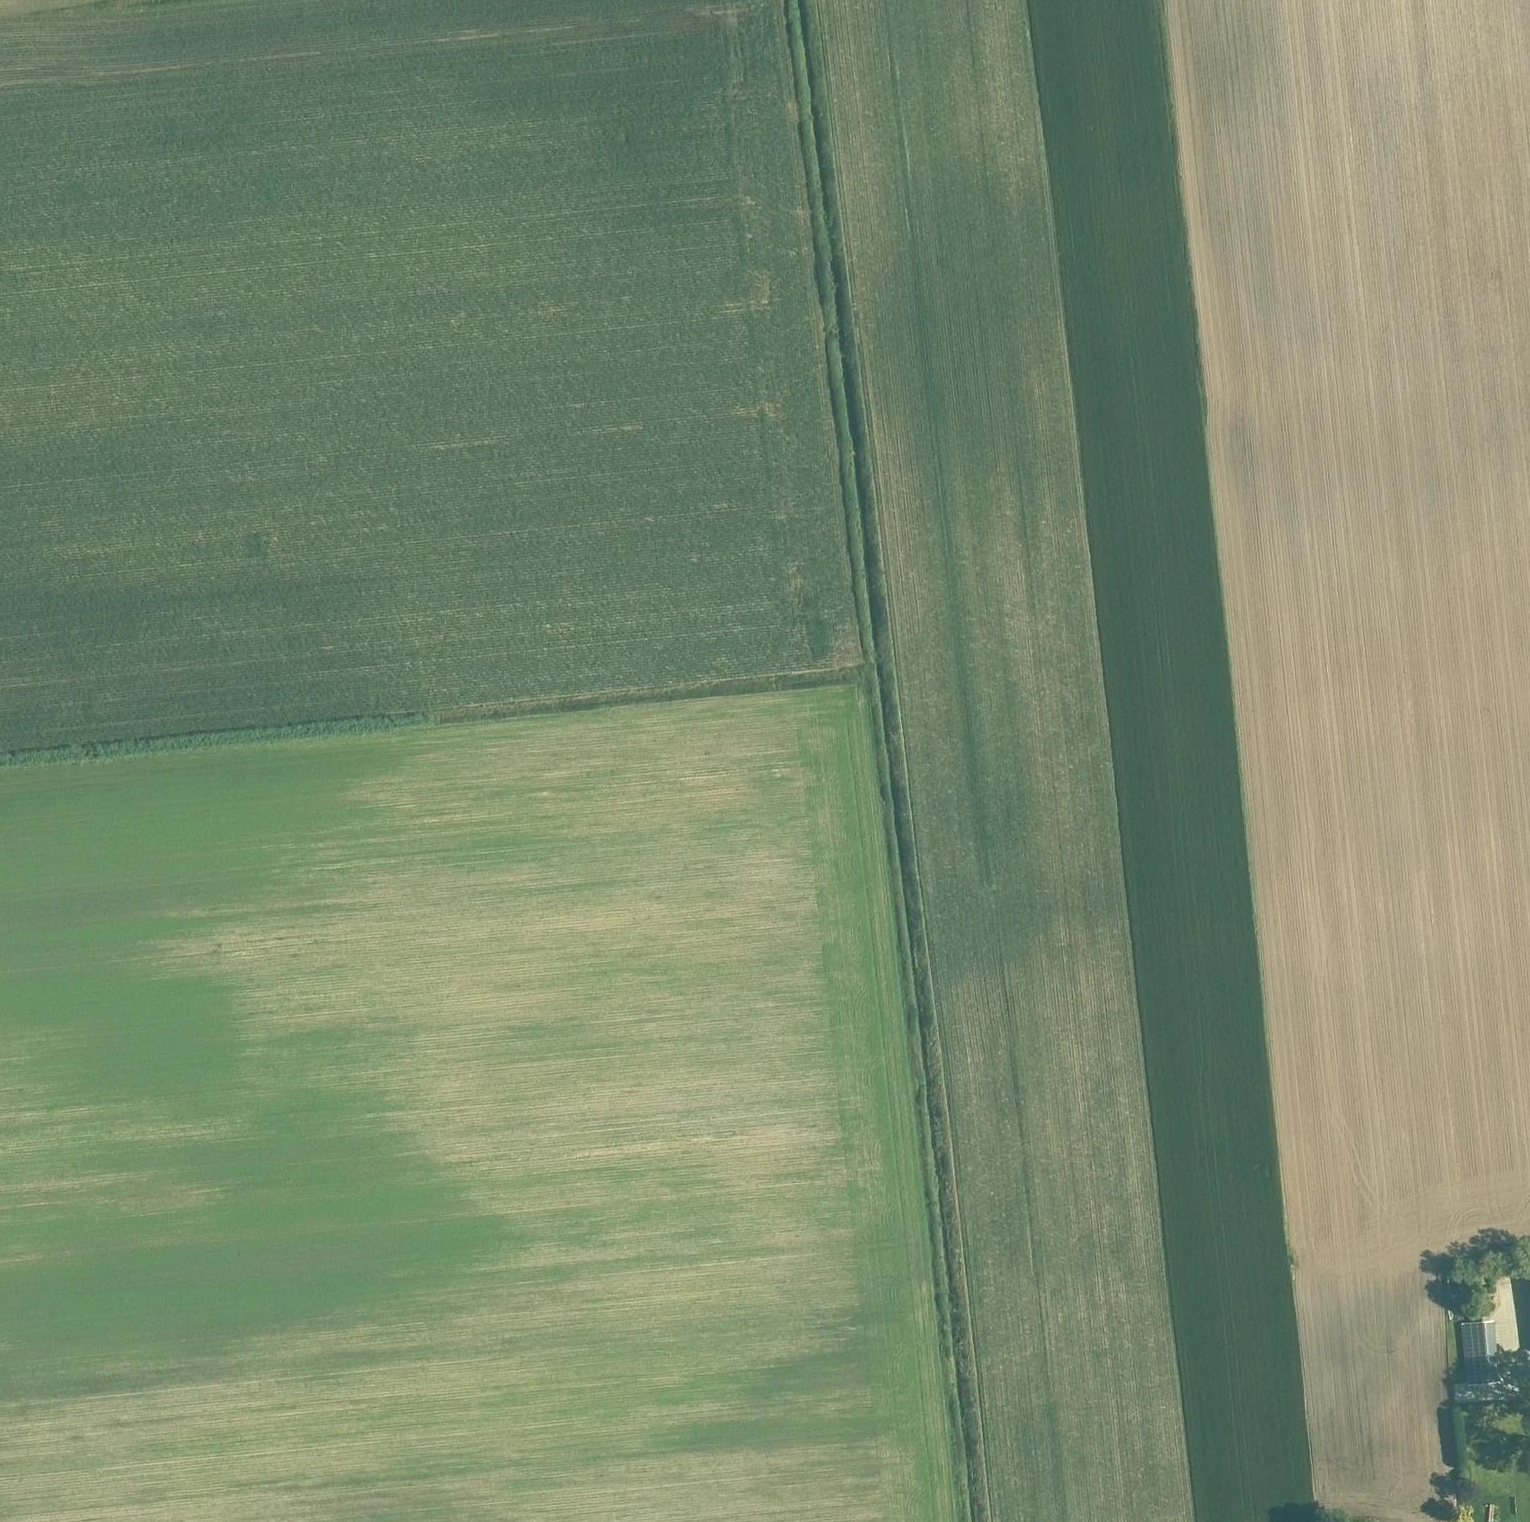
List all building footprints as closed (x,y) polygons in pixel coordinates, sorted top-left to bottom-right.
[(1468,1388),(1500,1387),(1498,1327),(1466,1328),(1468,1388)]
